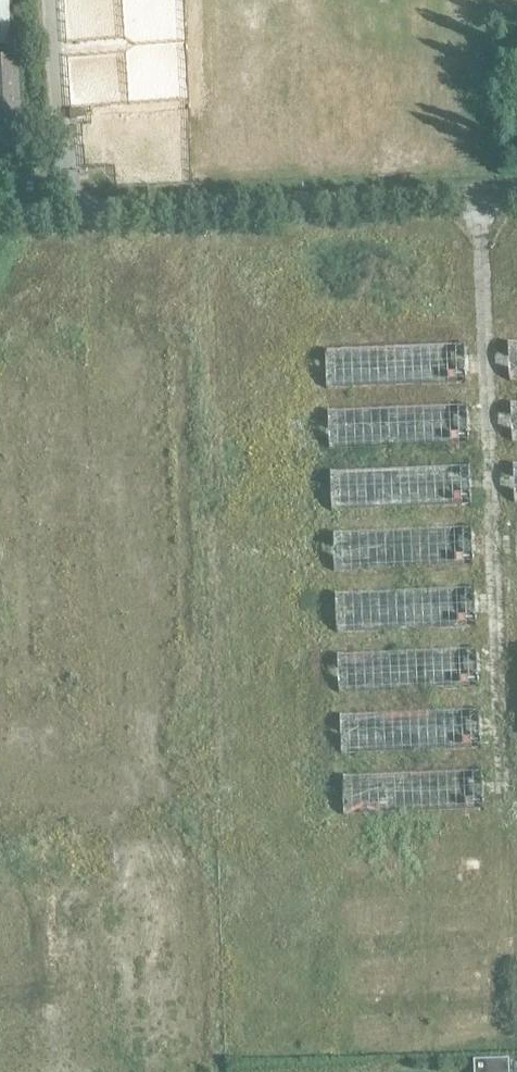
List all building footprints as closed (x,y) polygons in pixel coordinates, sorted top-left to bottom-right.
[(10,44),(8,0),(0,0),(0,45),(10,44)] [(18,68),(17,57),(0,58),(0,133),(21,132),(18,68)] [(475,1071),(510,1071),(509,1057),(474,1059),(475,1071)]
